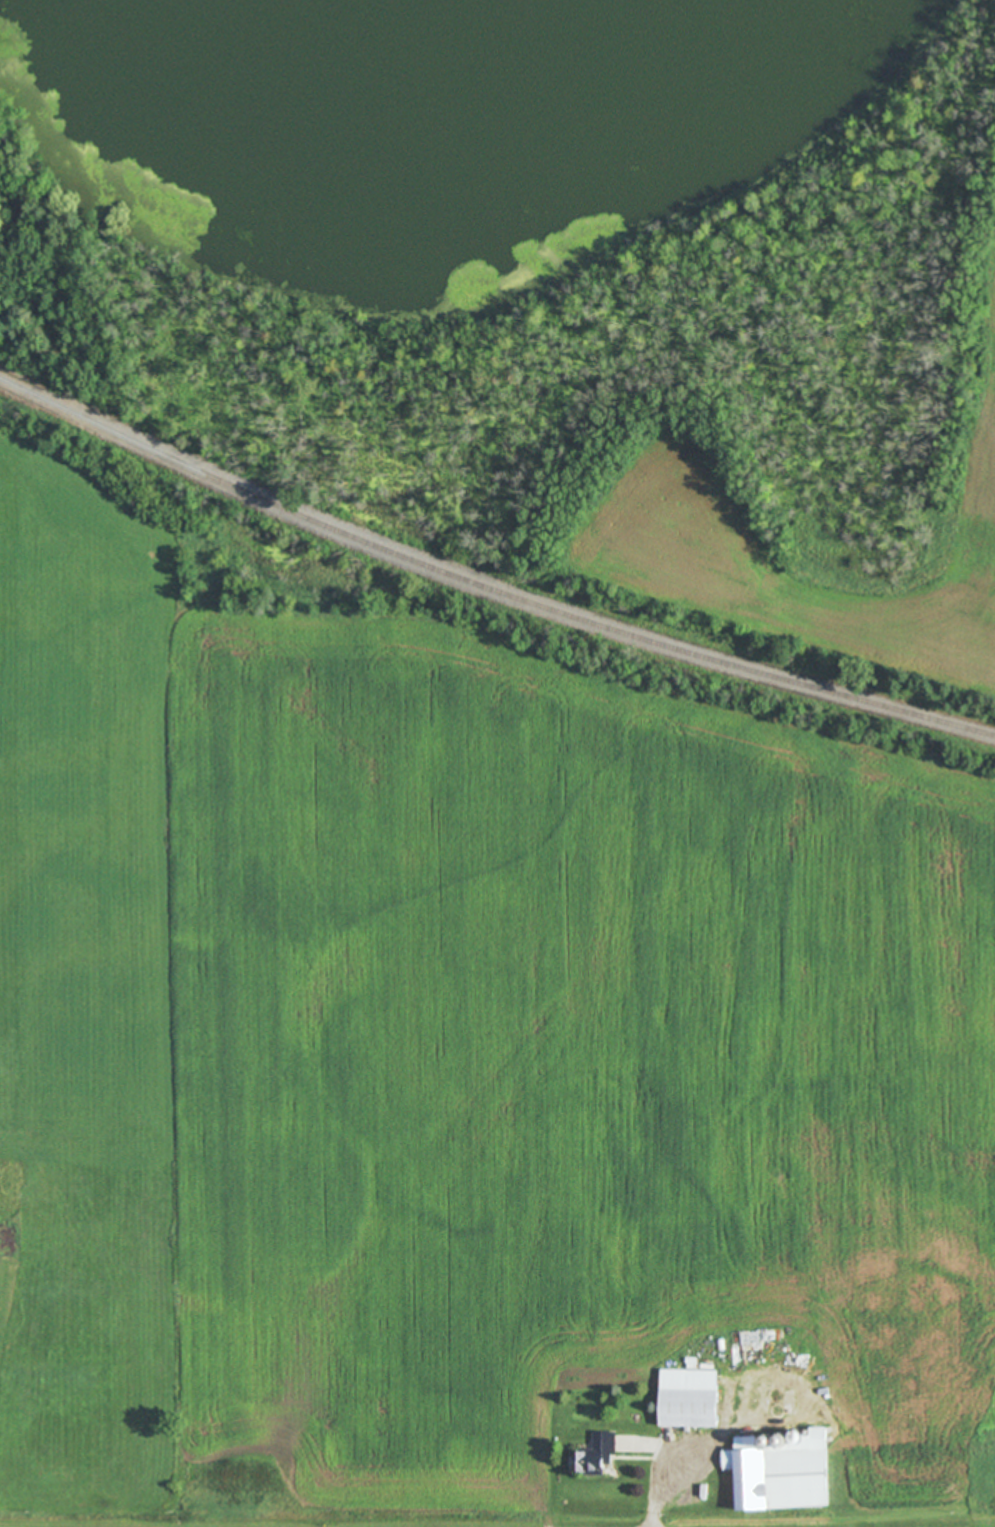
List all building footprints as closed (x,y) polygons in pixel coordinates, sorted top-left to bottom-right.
[(712,1371),(712,1366),(695,1367),(695,1360),(686,1360),(687,1372),(712,1371)] [(716,1372),(659,1371),(658,1428),(715,1429),(716,1372)] [(570,1453),(570,1475),(602,1475),(602,1459),(615,1459),(615,1433),(593,1433),(592,1453),(570,1453)]
